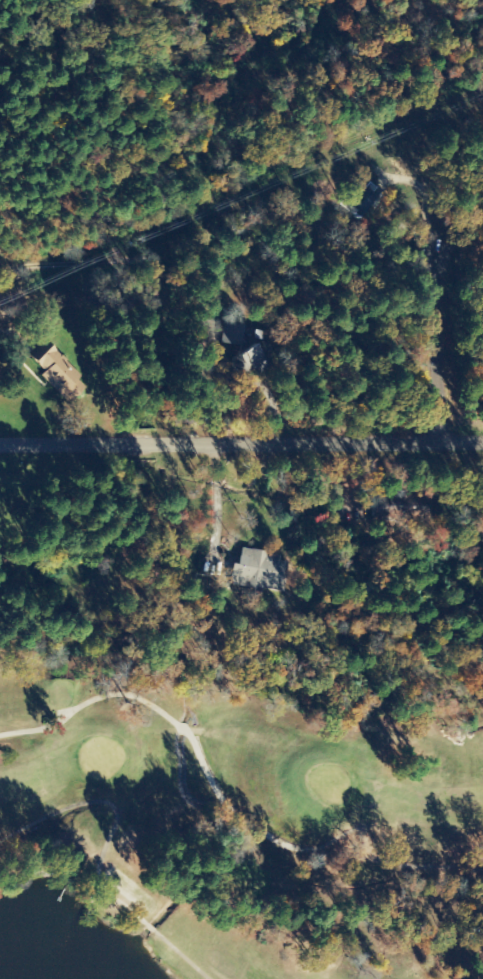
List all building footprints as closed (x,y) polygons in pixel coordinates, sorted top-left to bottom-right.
[(87,383),(44,342),(29,358),(43,372),(39,376),(68,403),(87,383)] [(233,355),(255,380),(269,367),(247,343),(233,355)] [(284,555),(239,549),(237,566),(230,565),(228,584),(285,593),(290,563),(283,562),(284,555)]
